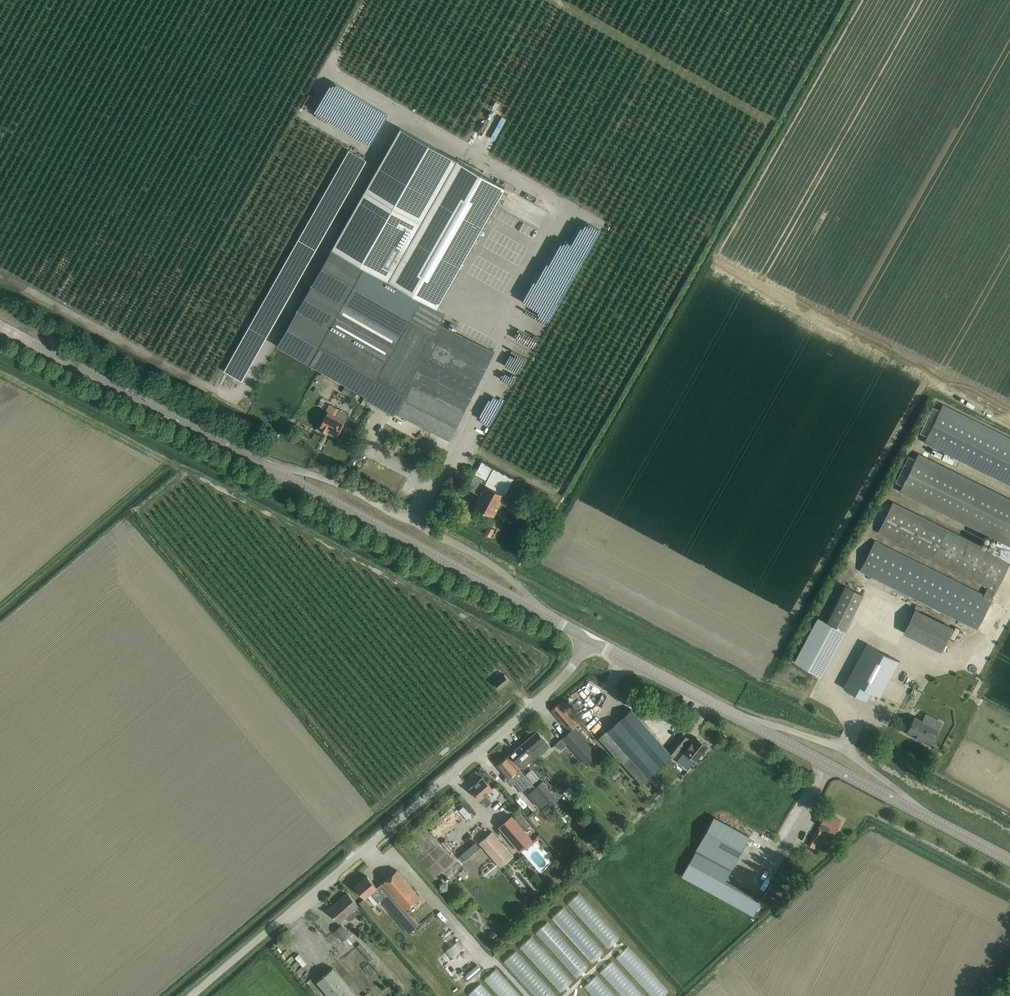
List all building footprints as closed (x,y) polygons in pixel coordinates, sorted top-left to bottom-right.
[(400,127),(277,345),(366,395),(364,398),(394,415),(395,412),(449,440),(494,352),(455,332),(458,326),(450,322),(447,328),(429,319),(504,187),(400,127)] [(343,161),(322,198),(338,207),(358,170),(343,161)] [(316,208),(302,234),(317,243),(332,217),(316,208)] [(299,239),(284,266),(300,274),(314,248),(299,239)] [(555,311),(577,277),(565,270),(567,267),(560,263),(543,288),(545,289),(535,305),(547,313),(550,307),(555,311)] [(278,276),(263,302),(279,311),(294,285),(278,276)] [(260,307),(246,333),(261,342),(276,316),(260,307)] [(530,340),(536,333),(530,328),(524,335),(530,340)] [(513,367),(524,372),(535,347),(525,342),(513,367)] [(240,344),(225,370),(241,379),(255,353),(240,344)] [(507,377),(518,381),(522,373),(511,368),(507,377)] [(336,394),(334,400),(344,403),(346,397),(336,394)] [(924,442),(1009,485),(1009,437),(943,404),(924,442)] [(336,436),(348,414),(339,410),(336,415),(327,411),(319,427),(336,436)] [(932,449),(930,453),(952,464),(954,460),(932,449)] [(899,491),(997,539),(992,551),(1009,560),(1009,498),(918,452),(915,459),(902,485),(899,491)] [(475,474),(467,488),(479,494),(473,505),(493,516),(498,507),(505,494),(485,483),(486,480),(475,474)] [(860,570),(977,628),(1009,561),(1009,560),(992,551),(893,502),(877,533),(988,587),(984,593),(875,539),(860,570)] [(491,523),(497,526),(502,518),(496,515),(491,523)] [(845,629),(863,593),(845,584),(827,620),(845,629)] [(941,651),(953,626),(915,608),(903,632),(941,651)] [(821,676),(845,631),(818,617),(794,661),(821,676)] [(867,643),(843,688),(866,700),(871,691),(880,696),(899,660),(867,643)] [(943,684),(946,675),(940,673),(938,682),(943,684)] [(499,689),(509,680),(504,674),(494,683),(499,689)] [(554,706),(551,710),(569,731),(574,727),(577,724),(565,710),(558,703),(554,706)] [(641,783),(672,755),(631,709),(598,737),(620,761),(620,760),(641,783)] [(930,744),(938,729),(915,717),(907,732),(930,744)] [(569,731),(555,743),(560,749),(567,744),(585,765),(598,754),(574,727),(569,731)] [(537,730),(523,742),(531,751),(529,753),(535,759),(545,750),(550,746),(545,739),(537,730)] [(674,755),(678,750),(688,738),(682,733),(676,741),(668,750),(674,755)] [(695,760),(701,753),(707,746),(696,736),(684,751),(681,755),(677,761),(687,769),(695,760)] [(523,742),(509,754),(516,762),(517,763),(518,762),(523,769),(527,766),(526,765),(533,758),(534,759),(535,759),(529,753),(531,751),(523,742)] [(508,755),(497,765),(503,772),(507,777),(506,778),(505,780),(509,784),(512,784),(514,782),(521,791),(528,785),(530,787),(532,785),(523,774),(514,763),(508,755)] [(532,768),(526,773),(533,783),(539,778),(532,768)] [(486,807),(491,802),(485,794),(492,788),(482,777),(470,788),(479,799),(482,802),(486,807)] [(574,802),(583,795),(570,779),(561,786),(574,802)] [(535,786),(552,805),(558,799),(542,780),(535,786)] [(656,800),(664,793),(659,787),(651,793),(656,800)] [(539,808),(546,802),(544,800),(534,788),(527,794),(537,806),(539,808)] [(821,821),(814,834),(819,837),(822,830),(826,833),(828,829),(834,833),(836,829),(841,820),(825,812),(821,821)] [(529,825),(519,813),(513,818),(511,815),(499,826),(505,833),(520,850),(532,839),(524,830),(529,825)] [(709,825),(694,852),(730,871),(744,845),(749,836),(714,816),(709,825)] [(500,867),(513,856),(492,831),(479,843),(500,867)] [(420,897),(396,869),(376,887),(367,875),(354,886),(361,893),(364,897),(369,893),(377,902),(380,900),(407,933),(417,924),(405,909),(412,903),(420,897)] [(767,875),(761,882),(765,885),(771,878),(767,875)] [(350,920),(355,916),(355,913),(352,909),(357,905),(347,892),(328,909),(338,921),(344,916),(347,920),(350,920)] [(347,947),(354,941),(341,925),(334,932),(347,947)] [(369,960),(373,956),(360,942),(356,946),(369,960)] [(332,967),(317,981),(330,995),(357,995),(332,967)]
